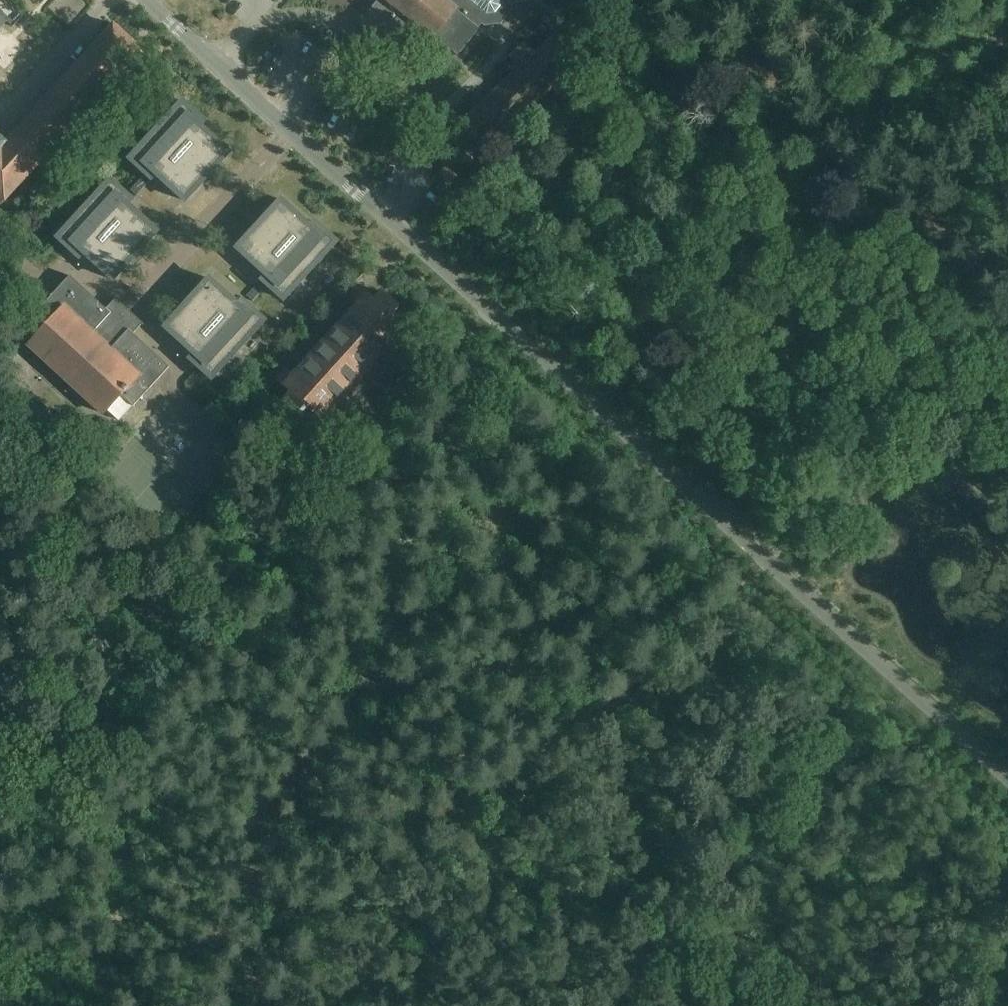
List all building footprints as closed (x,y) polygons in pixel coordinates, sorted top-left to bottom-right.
[(479,29),(482,25),(485,27),(487,27),(496,26),(501,25),(513,11),(511,0),(378,0),(358,26),(393,53),(418,23),(459,54),(479,29)] [(142,50),(114,24),(7,141),(0,135),(0,206),(142,50)] [(486,149),(501,136),(570,72),(571,72),(572,72),(547,44),(546,45),(546,46),(537,55),(526,43),(512,57),(517,62),(511,68),(515,73),(461,123),(486,149)] [(129,160),(151,180),(156,176),(185,202),(230,153),(201,126),(206,121),(183,100),(129,160)] [(441,174),(452,182),(460,172),(466,176),(476,163),(459,150),(441,174)] [(56,238),(79,260),(84,254),(113,281),(158,232),(129,205),(133,200),(111,179),(56,238)] [(235,249),(264,275),(261,280),(283,300),(337,242),(315,221),(310,226),(281,199),(235,249)] [(46,326),(29,344),(105,414),(108,410),(119,420),(133,405),(134,406),(156,382),(170,367),(134,334),(143,324),(144,325),(145,324),(115,297),(114,298),(115,299),(107,309),(70,275),(57,290),(34,315),(46,326)] [(164,327),(193,354),(189,359),(212,380),(265,322),(242,301),(238,305),(209,278),(164,327)] [(358,304),(345,319),(294,375),(288,370),(279,381),(292,393),(285,401),(300,415),(293,423),(307,436),(322,419),(322,420),(406,328),(392,316),(400,307),(383,292),(376,301),(362,288),(353,299),(358,304)]
